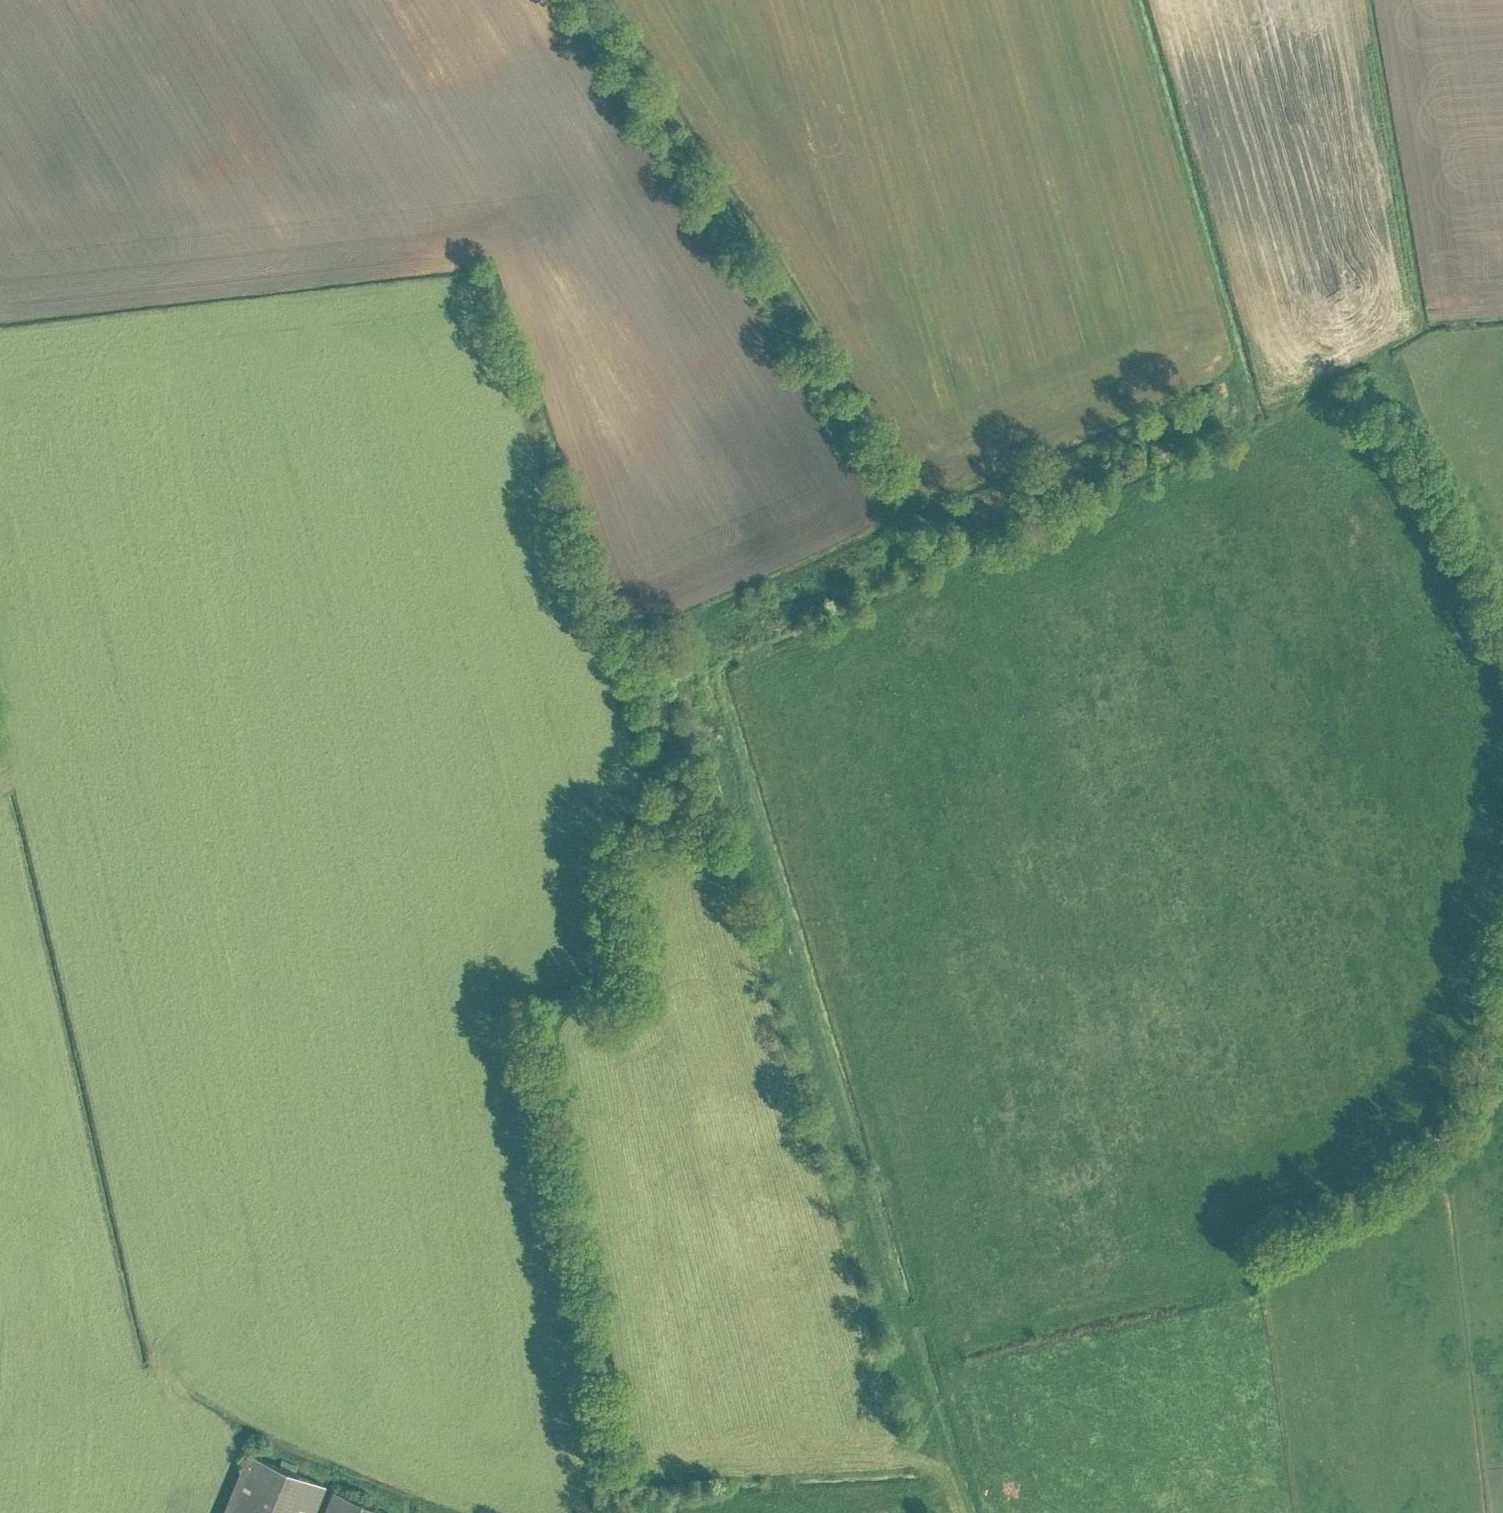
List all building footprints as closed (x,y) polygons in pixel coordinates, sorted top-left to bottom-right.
[(328,1486),(249,1453),(224,1512),(317,1512),(328,1486)] [(325,1512),(392,1512),(335,1489),(325,1512)]
